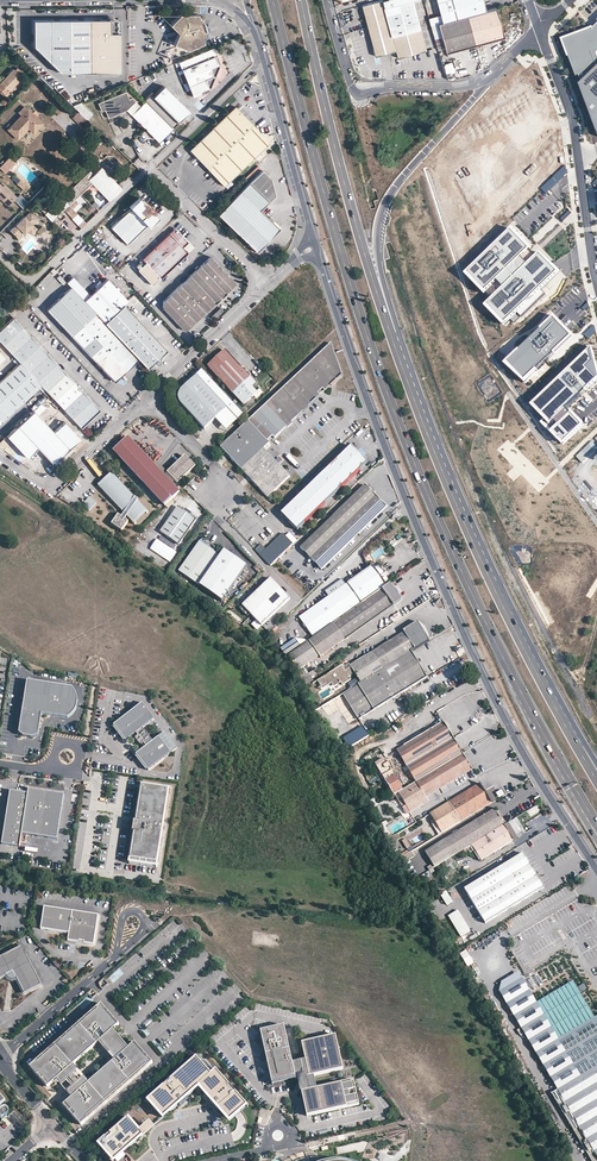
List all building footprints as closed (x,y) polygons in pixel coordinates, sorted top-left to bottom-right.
[(361,5),(375,56),(395,51),(397,57),(425,50),(412,2),(419,0),(381,0),(361,5)] [(443,22),(488,10),(485,0),(438,0),(441,14),(443,22)] [(439,23),(447,52),(505,36),(498,8),(488,10),(443,22),(439,23)] [(199,13),(181,13),(171,24),(179,33),(179,34),(175,44),(188,50),(204,43),(204,41),(204,40),(206,38),(207,35),(207,32),(207,29),(206,26),(205,23),(204,21),(202,19),(200,18),(199,13)] [(441,14),(428,17),(430,25),(439,23),(443,22),(441,14)] [(115,19),(73,20),(72,72),(121,71),(119,32),(115,32),(115,19)] [(61,72),(72,72),(73,20),(34,21),(34,33),(24,33),(24,37),(61,72)] [(579,84),(596,131),(596,52),(596,23),(593,26),(592,26),(562,37),(576,75),(579,74),(582,81),(579,84)] [(208,90),(219,65),(216,57),(217,56),(214,48),(178,62),(192,98),(201,94),(201,93),(208,90)] [(522,70),(526,77),(534,71),(530,64),(522,70)] [(0,82),(0,83),(7,90),(11,86),(20,77),(12,70),(0,82)] [(20,77),(11,86),(14,89),(23,80),(20,77)] [(189,112),(162,85),(154,93),(151,91),(144,98),(146,101),(173,128),(189,112)] [(125,92),(97,103),(100,111),(104,109),(107,118),(126,110),(135,101),(132,98),(129,100),(125,92)] [(548,99),(539,102),(547,128),(555,125),(548,99)] [(78,100),(73,106),(78,110),(71,117),(80,125),(92,113),(78,100)] [(135,101),(126,110),(132,115),(140,106),(135,101)] [(173,128),(146,101),(140,106),(132,115),(159,142),(173,128)] [(530,117),(539,114),(537,107),(528,109),(530,117)] [(190,150),(224,185),(268,143),(261,136),(251,125),(235,108),(190,150)] [(27,110),(8,129),(17,137),(27,126),(33,132),(41,123),(27,110)] [(527,149),(521,154),(528,164),(534,159),(527,149)] [(9,157),(0,167),(5,172),(15,163),(9,157)] [(93,174),(88,178),(109,200),(121,188),(101,166),(93,174)] [(90,170),(85,175),(88,178),(93,174),(90,170)] [(219,215),(258,252),(281,229),(273,221),(261,210),(275,195),(270,177),(262,170),(250,183),(219,215)] [(63,209),(79,226),(80,227),(85,222),(84,221),(68,204),(91,182),(88,178),(85,175),(84,174),(62,197),(44,213),(51,220),(63,209)] [(20,179),(16,183),(24,191),(28,186),(20,179)] [(3,198),(2,199),(8,205),(16,197),(3,184),(2,186),(0,184),(0,196),(3,198)] [(111,227),(127,244),(147,225),(148,226),(157,217),(153,213),(150,210),(148,211),(144,206),(145,205),(142,202),(138,198),(129,207),(130,208),(111,227)] [(150,210),(153,213),(156,210),(145,199),(142,202),(145,205),(144,206),(148,211),(150,210)] [(95,201),(87,207),(90,212),(99,206),(95,201)] [(34,221),(39,216),(32,208),(26,214),(25,213),(11,228),(20,236),(29,227),(33,231),(38,225),(34,221)] [(142,258),(160,279),(188,252),(183,246),(188,242),(175,228),(142,258)] [(537,256),(511,230),(467,272),(492,299),(487,305),(505,324),(510,319),(513,322),(519,317),(515,313),(516,313),(521,317),(545,294),(540,289),(558,273),(539,254),(537,256)] [(217,263),(210,256),(200,266),(206,273),(217,263)] [(223,270),(217,263),(206,273),(212,279),(223,270)] [(218,286),(212,279),(206,273),(200,266),(190,276),(214,302),(225,293),(218,286)] [(229,276),(223,270),(212,279),(218,286),(229,276)] [(56,278),(63,283),(65,281),(59,275),(56,278)] [(214,302),(190,276),(180,285),(204,311),(214,302)] [(235,283),(229,276),(218,286),(225,293),(235,283)] [(71,287),(84,301),(90,295),(73,277),(67,283),(71,287)] [(90,295),(84,301),(104,323),(124,304),(128,301),(108,279),(103,284),(100,286),(98,288),(90,295)] [(98,288),(100,286),(103,284),(99,280),(94,285),(98,288)] [(204,311),(180,285),(169,294),(194,321),(204,311)] [(71,335),(114,381),(138,359),(104,323),(84,301),(71,287),(47,309),(71,335)] [(194,321),(169,294),(163,300),(163,307),(184,330),(194,321)] [(138,359),(146,368),(153,362),(156,358),(166,350),(124,304),(104,323),(138,359)] [(80,427),(99,409),(13,316),(0,328),(0,342),(19,362),(40,384),(50,395),(53,398),(80,427)] [(571,337),(553,318),(505,365),(524,381),(571,337)] [(342,376),(331,344),(219,447),(266,498),(289,477),(263,449),(269,443),(266,441),(272,436),(274,438),(321,396),(318,393),(323,389),(325,391),(342,376)] [(592,348),(531,405),(545,419),(541,422),(562,445),(582,426),(566,409),(596,380),(596,367),(592,348)] [(208,366),(243,404),(260,389),(248,376),(240,367),(225,351),(208,366)] [(1,421),(40,384),(19,362),(0,380),(0,419),(1,421)] [(250,374),(242,365),(240,367),(248,376),(250,374)] [(232,403),(202,371),(179,392),(178,400),(204,429),(214,420),(232,403)] [(34,410),(37,413),(53,398),(50,395),(34,410)] [(244,416),(232,403),(214,420),(226,432),(244,416)] [(7,436),(27,457),(38,447),(53,463),(80,438),(65,422),(54,431),(37,413),(34,410),(7,436)] [(53,463),(55,465),(82,440),(80,438),(53,463)] [(118,457),(133,444),(128,438),(113,452),(118,457)] [(179,493),(173,487),(195,466),(185,456),(167,473),(169,476),(166,479),(133,444),(118,457),(165,506),(179,493)] [(281,514),(297,531),(367,464),(351,447),(281,514)] [(127,516),(134,523),(135,522),(134,521),(145,512),(146,512),(147,511),(138,500),(138,499),(135,496),(134,497),(112,473),(99,485),(124,512),(121,516),(117,514),(111,524),(122,531),(128,521),(125,519),(127,516)] [(365,484),(300,547),(321,568),(386,506),(365,484)] [(89,511),(97,503),(89,496),(82,504),(89,511)] [(160,531),(179,544),(196,520),(177,507),(160,531)] [(256,550),(271,566),(294,544),(286,536),(283,533),(266,550),(262,544),(256,550)] [(286,536),(294,544),(297,541),(290,533),(286,536)] [(392,546),(399,540),(397,536),(389,542),(392,546)] [(199,542),(179,572),(200,586),(220,556),(213,551),(213,552),(205,547),(206,546),(208,542),(202,538),(199,542)] [(224,602),(248,566),(230,554),(220,556),(200,586),(224,602)] [(299,618),(313,637),(332,624),(386,585),(372,566),(346,585),(329,597),(299,618)] [(290,599),(271,579),(242,606),(262,626),(290,599)] [(329,597),(346,585),(342,579),(325,591),(329,597)] [(386,585),(332,624),(343,639),(400,599),(389,584),(386,585)] [(390,617),(393,622),(401,617),(398,612),(390,617)] [(250,625),(257,630),(261,625),(254,620),(250,625)] [(428,640),(416,621),(401,631),(403,634),(350,666),(348,663),(342,667),(341,665),(319,679),(323,684),(333,678),(335,682),(339,679),(342,685),(350,680),(348,677),(354,673),(360,682),(366,678),(381,669),(383,668),(410,651),(413,650),(428,640)] [(309,641),(318,653),(320,656),(343,639),(332,624),(313,637),(309,641)] [(318,653),(309,641),(287,655),(297,669),(318,653)] [(342,694),(358,719),(426,677),(410,651),(383,668),(381,669),(366,678),(360,682),(342,694)] [(299,671),(304,679),(311,675),(305,667),(299,671)] [(71,688),(27,681),(19,733),(22,736),(24,737),(32,738),(34,738),(36,737),(38,736),(42,714),(68,718),(73,714),(75,711),(76,708),(77,700),(77,696),(76,692),(71,688)] [(154,719),(142,703),(113,725),(126,741),(136,734),(138,736),(137,738),(142,745),(143,744),(146,747),(136,755),(148,771),(176,749),(164,733),(148,746),(146,742),(149,739),(145,732),(141,735),(138,732),(154,719)] [(479,706),(473,717),(480,721),(486,710),(479,706)] [(397,750),(416,781),(460,754),(442,723),(397,750)] [(344,739),(349,747),(369,735),(364,726),(344,739)] [(401,798),(405,805),(401,807),(405,813),(409,811),(427,800),(425,797),(470,769),(460,754),(416,781),(397,793),(401,798)] [(375,764),(393,794),(402,788),(383,759),(375,764)] [(430,813),(441,833),(491,803),(479,783),(430,813)] [(154,866),(161,824),(160,824),(154,823),(154,818),(161,819),(162,819),(167,788),(140,784),(135,815),(140,816),(139,821),(134,820),(132,820),(130,831),(133,832),(128,862),(154,866)] [(23,796),(24,793),(10,791),(2,845),(20,848),(22,834),(58,839),(64,794),(29,789),(28,794),(28,797),(23,796)] [(498,797),(504,794),(501,789),(495,792),(498,797)] [(431,864),(433,867),(471,844),(478,840),(503,825),(493,809),(424,852),(431,864)] [(426,816),(438,835),(441,833),(430,813),(426,816)] [(512,840),(503,825),(478,840),(487,855),(512,840)] [(487,855),(478,840),(471,844),(480,859),(487,855)] [(413,855),(411,852),(402,857),(404,861),(413,855)] [(465,888),(486,922),(544,886),(523,852),(465,888)] [(441,894),(447,904),(453,901),(447,890),(441,894)] [(94,945),(99,915),(45,907),(42,929),(70,933),(69,941),(80,943),(81,938),(85,938),(85,942),(84,943),(94,945)] [(458,910),(449,916),(461,935),(470,930),(458,910)] [(32,967),(30,968),(28,964),(30,963),(21,946),(0,957),(0,979),(6,975),(9,979),(13,980),(16,979),(24,994),(41,985),(32,967)] [(459,953),(467,967),(474,963),(466,950),(459,953)] [(502,980),(498,989),(521,976),(518,970),(502,980)] [(104,1037),(117,1025),(104,1010),(105,1009),(101,1003),(96,1008),(97,1009),(37,1062),(36,1061),(30,1066),(37,1075),(39,1074),(49,1085),(64,1072),(68,1077),(76,1070),(72,1065),(96,1044),(104,1037)] [(264,1051),(272,1084),(297,1078),(296,1076),(303,1074),(305,1074),(309,1090),(301,1092),(303,1098),(307,1116),(359,1105),(355,1088),(353,1080),(317,1088),(314,1075),(343,1069),(335,1035),(302,1043),(305,1060),(301,1061),(293,1062),(285,1025),(268,1029),(260,1031),(261,1035),(264,1051)] [(120,1055),(104,1037),(96,1044),(112,1062),(120,1055)] [(162,1054),(165,1051),(155,1040),(152,1042),(162,1054)] [(86,1118),(146,1065),(148,1067),(153,1062),(148,1057),(146,1058),(133,1043),(112,1062),(88,1083),(83,1078),(75,1085),(79,1090),(65,1103),(75,1115),(73,1116),(81,1125),(88,1119),(86,1118)] [(186,1097),(198,1087),(211,1101),(218,1109),(229,1121),(238,1113),(246,1106),(215,1070),(210,1074),(196,1058),(147,1100),(163,1118),(178,1104),(186,1097)] [(557,1089),(579,1125),(573,1129),(592,1160),(596,1160),(596,1065),(557,1089)] [(83,1078),(76,1070),(68,1077),(75,1085),(83,1078)] [(557,1089),(551,1092),(573,1129),(579,1125),(557,1089)] [(180,1106),(187,1099),(186,1097),(178,1104),(180,1106)] [(218,1109),(211,1101),(209,1102),(216,1110),(218,1109)] [(142,1134),(126,1116),(108,1132),(111,1135),(106,1139),(104,1136),(97,1142),(105,1152),(103,1153),(110,1160),(127,1160),(126,1160),(128,1158),(123,1152),(142,1134)]
